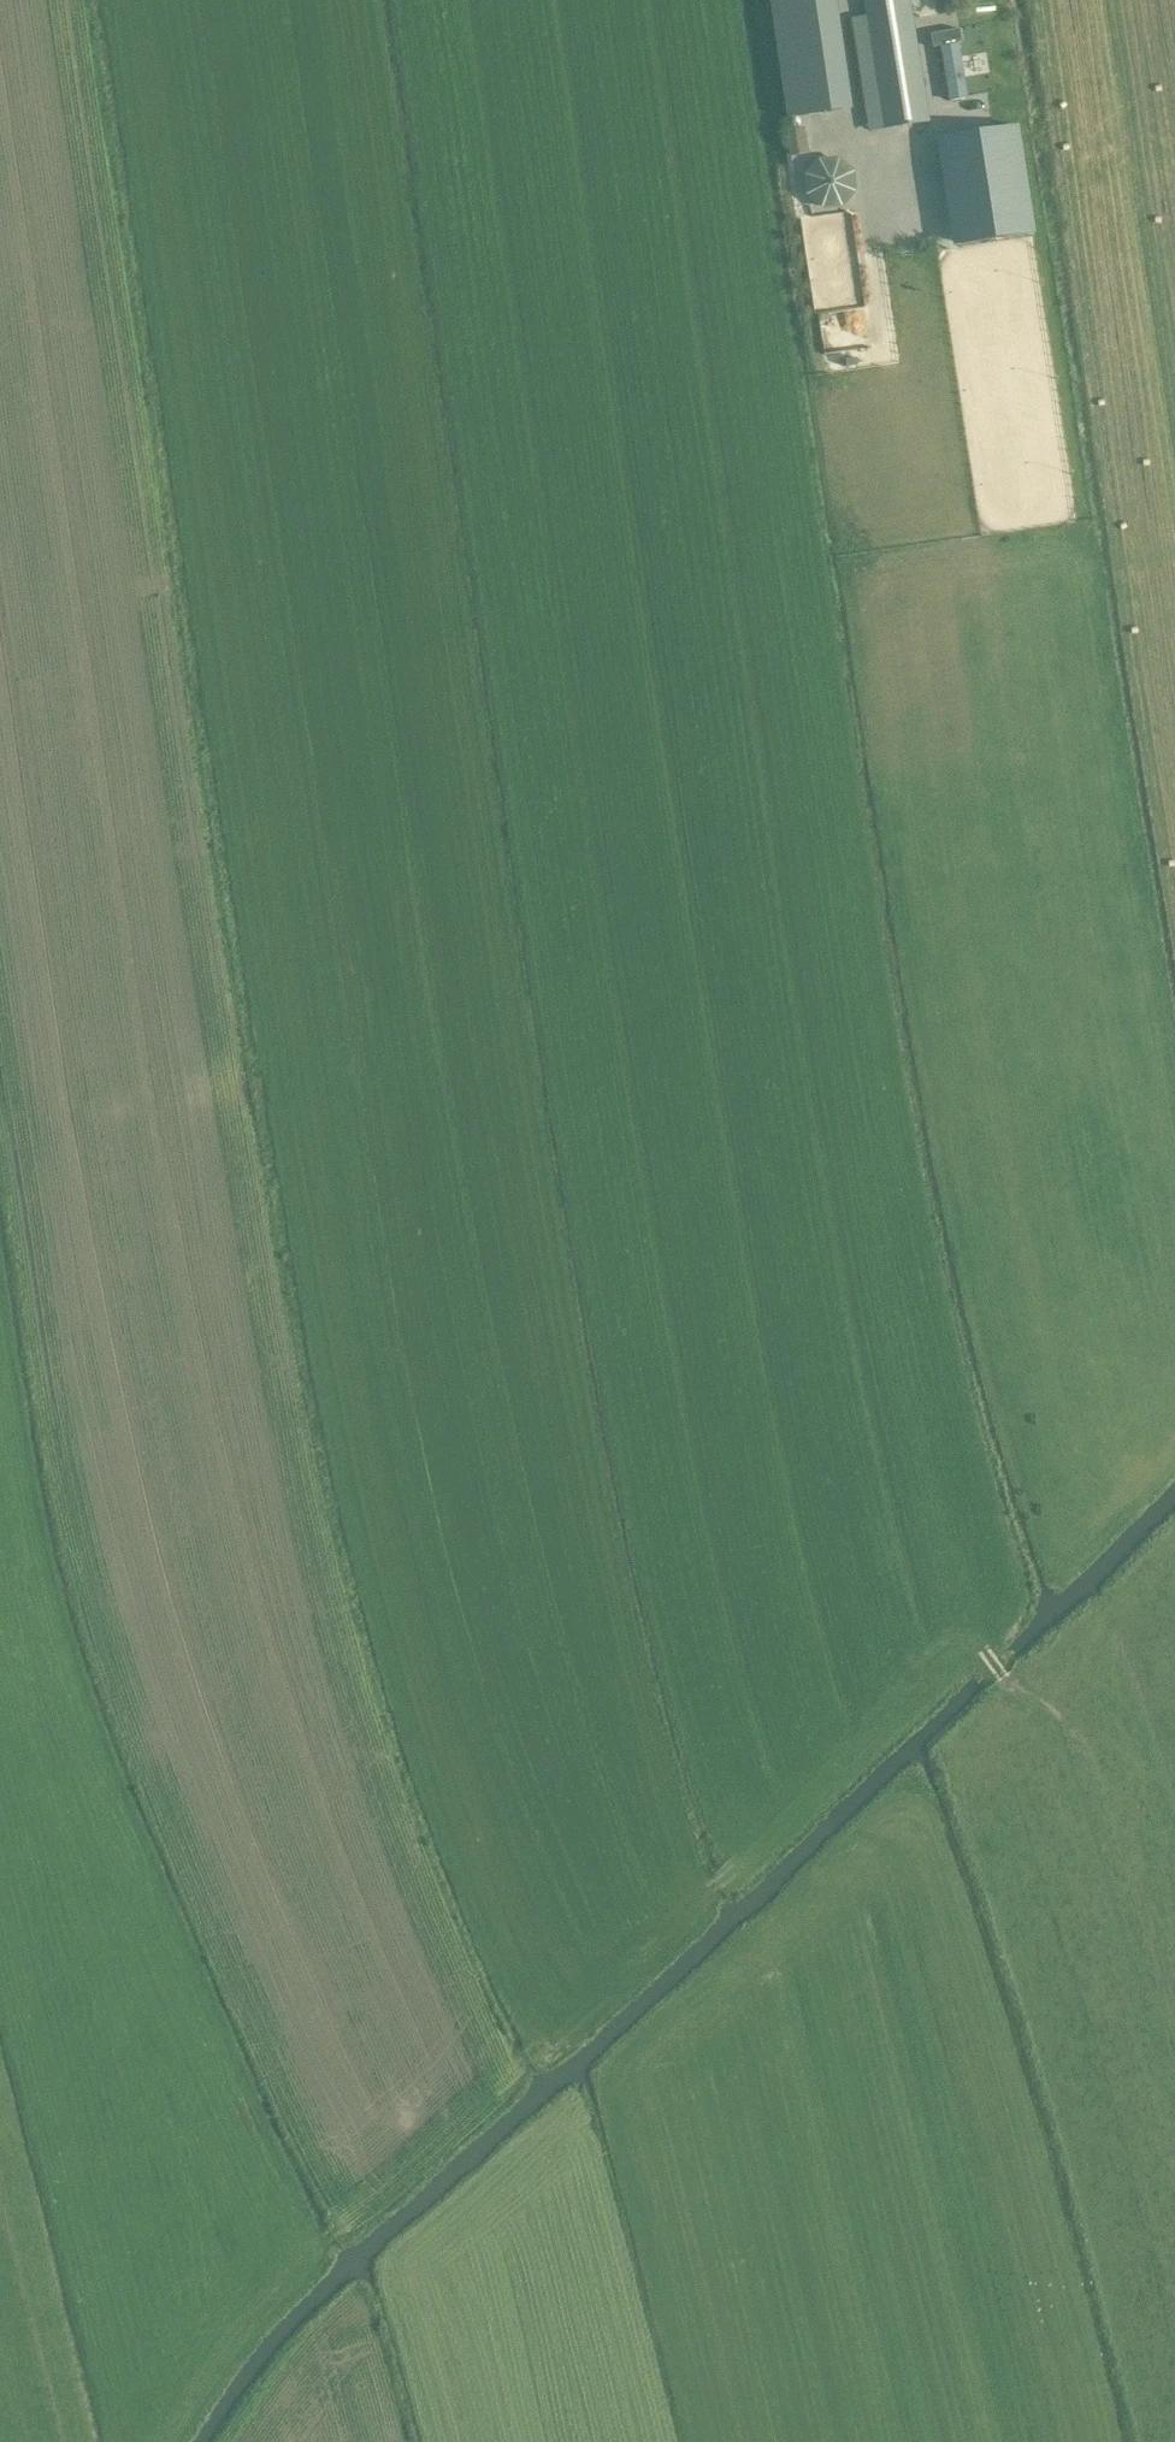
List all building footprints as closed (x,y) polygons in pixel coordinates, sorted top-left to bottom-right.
[(787,118),(843,111),(827,0),(770,0),(787,118)] [(910,0),(863,0),(869,40),(854,43),(869,129),(883,127),(884,128),(929,121),(926,96),(910,0)] [(960,103),(950,37),(925,41),(927,57),(936,56),(943,105),(960,103)] [(1015,123),(944,134),(959,241),(1031,231),(1015,123)] [(855,180),(854,175),(853,170),(850,166),(846,161),(838,157),(830,156),(821,158),(814,163),(810,168),(809,171),(807,179),(808,184),(809,189),(813,195),(817,199),(821,201),(829,203),(838,202),(847,198),(851,193),(853,189),(855,180)]
